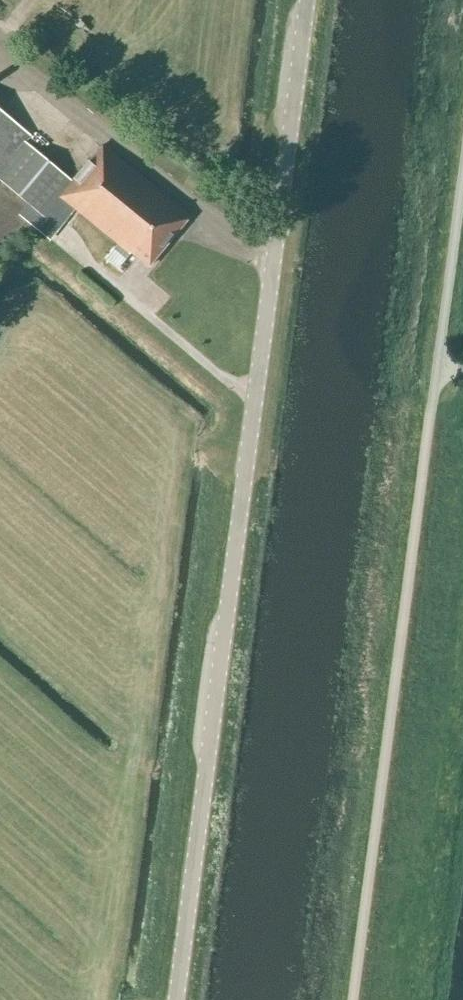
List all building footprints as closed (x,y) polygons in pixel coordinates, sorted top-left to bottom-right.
[(190,217),(102,145),(73,180),(43,154),(70,121),(35,92),(11,120),(0,110),(0,181),(59,231),(76,210),(119,246),(121,244),(149,267),(190,217)]
